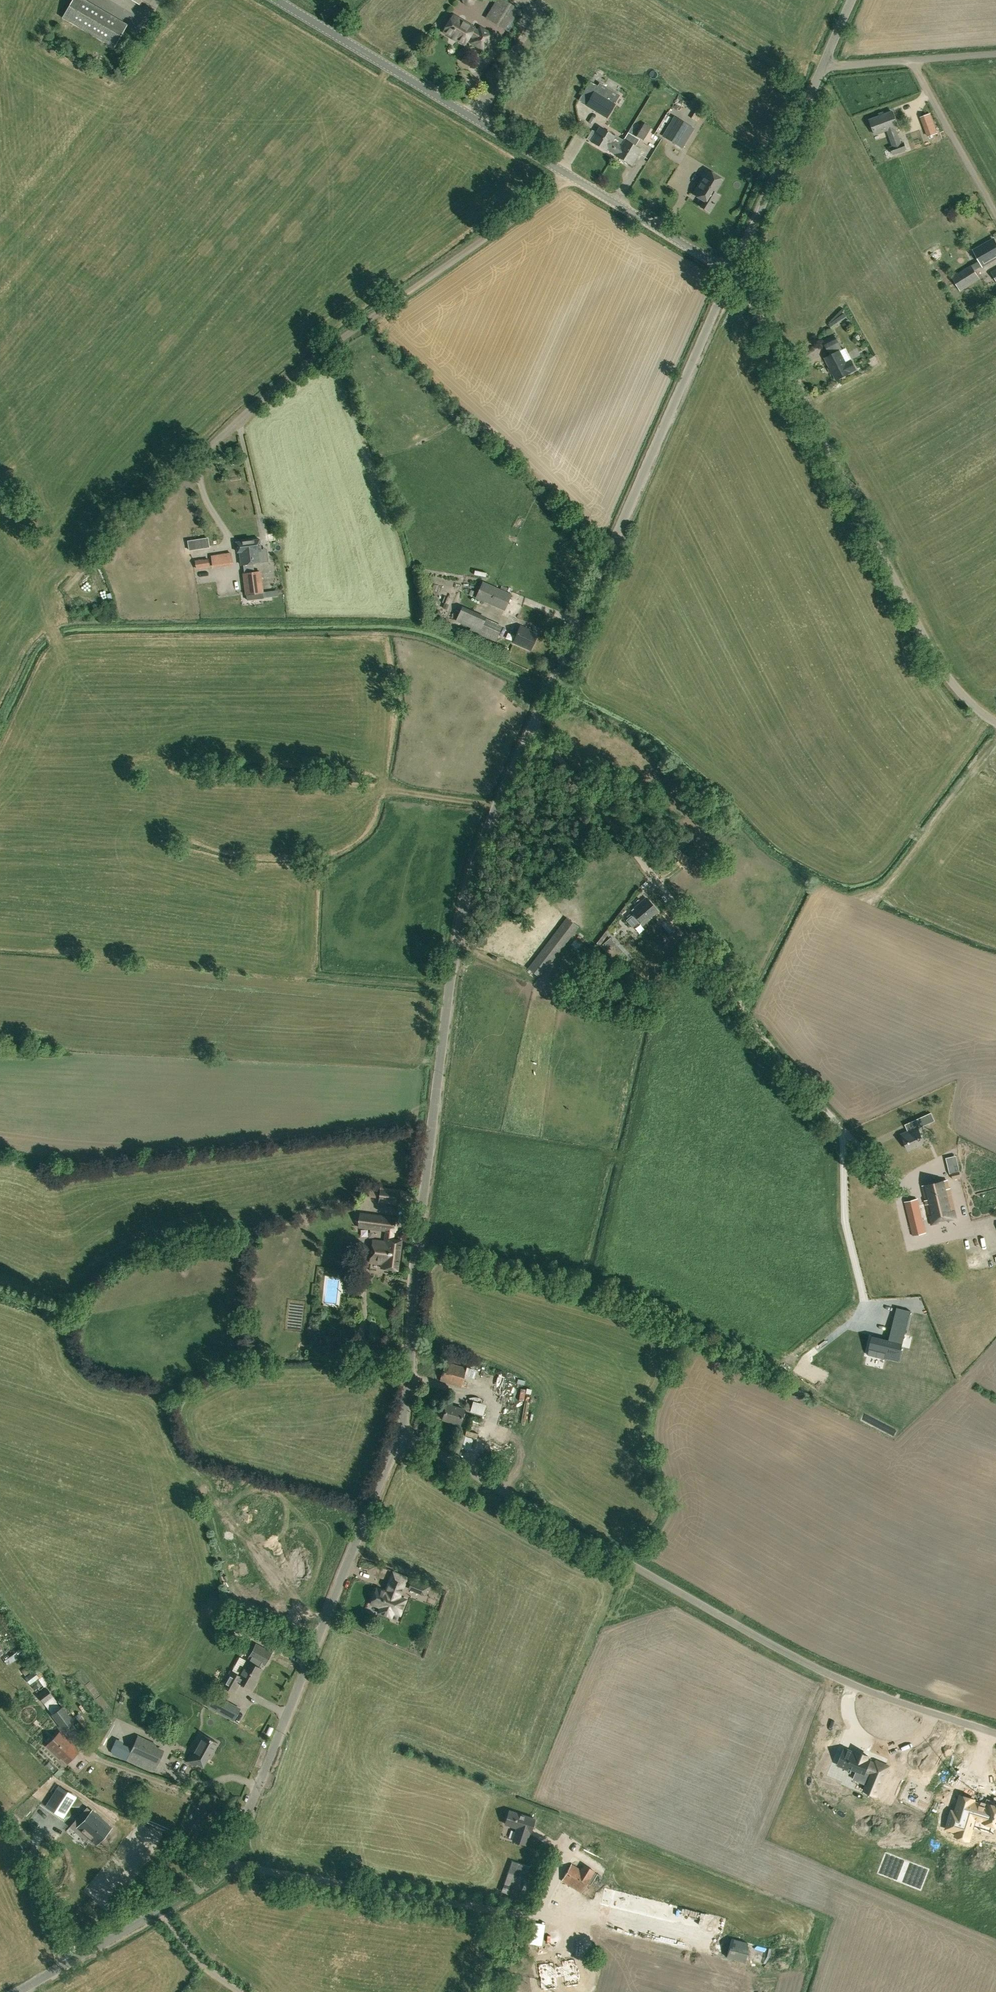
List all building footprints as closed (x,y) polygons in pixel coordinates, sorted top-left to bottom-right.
[(127,24),(85,0),(72,0),(62,17),(114,47),(127,24)] [(522,10),(505,0),(496,0),(485,17),(509,32),(522,10)] [(478,31),(473,28),(474,28),(453,15),(447,24),(445,25),(443,28),(444,30),(443,31),(464,44),(470,35),(474,37),(471,42),(483,49),(492,34),(480,27),(478,31)] [(611,120),(619,109),(620,106),(616,103),(615,102),(619,95),(600,83),(596,91),(594,90),(589,99),(585,105),(586,105),(607,118),(607,117),(611,120)] [(683,101),(692,117),(698,113),(689,98),(683,101)] [(901,143),(895,127),(898,126),(893,111),(870,120),(875,134),(888,130),(893,146),(891,147),(893,154),(906,149),(904,142),(901,143)] [(662,131),(667,124),(655,114),(649,121),(662,131)] [(682,146),(684,143),(693,128),(675,117),(664,134),(656,148),(646,164),(662,174),(680,145),(682,146)] [(643,140),(651,126),(645,122),(637,136),(643,140)] [(615,153),(623,141),(600,127),(592,142),(606,150),(607,148),(615,153)] [(631,165),(641,149),(624,139),(623,141),(615,153),(615,154),(631,165)] [(699,193),(711,202),(724,181),(709,171),(723,148),(709,139),(688,174),(704,184),(699,193)] [(995,258),(995,243),(993,239),(974,249),(983,265),(995,258)] [(763,271),(769,268),(766,261),(759,265),(763,271)] [(960,290),(979,278),(971,264),(952,276),(960,290)] [(832,329),(847,318),(844,314),(829,324),(832,329)] [(838,342),(834,335),(822,341),(826,348),(838,342)] [(843,349),(838,342),(826,348),(830,355),(826,357),(837,379),(850,373),(850,372),(856,369),(851,360),(845,348),(843,349)] [(208,537),(187,541),(189,550),(209,547),(208,537)] [(260,561),(259,549),(261,549),(260,539),(236,542),(238,552),(240,551),(241,563),(260,561)] [(213,568),(233,564),(231,553),(211,556),(213,568)] [(196,569),(210,567),(209,558),(195,560),(196,569)] [(247,594),(262,591),(260,572),(244,574),(247,594)] [(504,610),(511,595),(483,582),(476,597),(504,610)] [(495,642),(502,625),(486,618),(487,616),(463,606),(456,621),(480,632),(478,634),(495,642)] [(530,650),(538,633),(520,625),(513,642),(530,650)] [(643,925),(658,912),(647,899),(632,912),(633,913),(626,919),(632,926),(639,920),(643,925)] [(540,977),(578,927),(567,918),(528,968),(540,977)] [(600,946),(612,960),(622,951),(610,937),(609,937),(600,946)] [(914,1120),(918,1128),(935,1121),(931,1113),(914,1120)] [(909,1150),(925,1143),(918,1128),(914,1120),(905,1124),(908,1131),(901,1134),(909,1150)] [(953,1179),(961,1177),(960,1171),(952,1172),(953,1179)] [(957,1218),(948,1180),(923,1186),(926,1200),(925,1200),(931,1225),(940,1222),(939,1216),(946,1214),(948,1220),(957,1218)] [(376,1197),(378,1186),(366,1185),(364,1196),(376,1197)] [(381,1188),(380,1201),(399,1204),(401,1191),(401,1190),(381,1187),(381,1188)] [(913,1235),(925,1232),(917,1199),(905,1202),(913,1235)] [(372,1240),(370,1263),(381,1264),(381,1268),(397,1270),(401,1240),(392,1239),(393,1231),(395,1231),(397,1218),(363,1213),(361,1226),(386,1230),(385,1241),(372,1240)] [(344,1273),(354,1274),(355,1263),(345,1263),(344,1273)] [(879,1291),(880,1278),(871,1278),(871,1291),(879,1291)] [(889,1339),(867,1333),(860,1362),(897,1372),(913,1312),(897,1308),(889,1339)] [(461,1387),(467,1367),(445,1360),(439,1380),(461,1387)] [(470,1367),(469,1376),(479,1378),(481,1369),(470,1367)] [(487,1415),(491,1405),(478,1400),(474,1411),(487,1415)] [(461,1424),(465,1409),(447,1404),(443,1419),(461,1424)] [(398,1597),(403,1584),(407,1576),(394,1571),(391,1579),(387,1589),(387,1590),(384,1592),(383,1591),(377,1589),(377,1588),(371,1603),(372,1602),(381,1605),(379,1612),(391,1617),(394,1610),(400,1612),(399,1614),(400,1615),(406,1599),(405,1599),(405,1600),(398,1597)] [(416,1591),(425,1595),(428,1587),(419,1584),(416,1591)] [(17,1659),(14,1654),(5,1661),(8,1665),(17,1659)] [(260,1667),(263,1662),(256,1658),(253,1663),(247,1660),(239,1675),(231,1670),(223,1685),(234,1691),(240,1681),(252,1688),(257,1680),(255,1679),(262,1668),(260,1667)] [(25,1675),(36,1667),(32,1662),(21,1670),(25,1675)] [(36,1692),(49,1683),(42,1673),(38,1668),(29,1674),(28,1675),(26,1676),(30,1682),(29,1682),(36,1692)] [(53,1696),(54,1696),(47,1687),(37,1694),(44,1703),(53,1696)] [(53,1696),(44,1703),(52,1714),(60,1707),(56,1701),(56,1700),(53,1696)] [(239,1709),(214,1696),(208,1706),(233,1720),(239,1709)] [(63,1729),(74,1721),(63,1707),(66,1705),(61,1698),(57,1701),(62,1706),(60,1707),(52,1714),(51,1714),(63,1729)] [(896,1744),(901,1732),(886,1726),(881,1737),(896,1744)] [(67,1763),(78,1751),(72,1745),(73,1743),(60,1731),(46,1745),(60,1758),(61,1757),(67,1763)] [(203,1735),(199,1743),(192,1757),(189,1756),(187,1761),(195,1766),(198,1761),(202,1763),(206,1755),(210,1757),(218,1743),(208,1738),(203,1735)] [(163,1750),(155,1746),(156,1744),(139,1736),(129,1759),(154,1770),(157,1763),(163,1750)] [(117,1756),(124,1742),(116,1739),(111,1750),(113,1754),(117,1756)] [(876,1795),(888,1766),(876,1761),(875,1763),(870,1761),(871,1759),(868,1758),(868,1756),(856,1751),(855,1752),(845,1748),(838,1765),(848,1769),(849,1767),(857,1771),(870,1776),(867,1784),(866,1783),(865,1784),(867,1784),(864,1790),(876,1795)] [(944,1796),(960,1766),(949,1760),(933,1790),(944,1796)] [(59,1769),(54,1774),(58,1777),(62,1772),(59,1769)] [(63,1817),(77,1797),(59,1785),(45,1806),(63,1817)] [(959,1793),(937,1855),(962,1864),(975,1827),(995,1834),(995,1806),(959,1793)] [(97,1843),(111,1827),(92,1810),(78,1826),(97,1843)] [(531,1831),(535,1818),(509,1810),(505,1823),(517,1827),(513,1839),(526,1843),(530,1831),(531,1831)] [(569,1840),(567,1845),(585,1853),(587,1847),(569,1840)] [(581,1869),(572,1863),(562,1880),(582,1892),(595,1870),(584,1864),(581,1869)] [(602,1877),(597,1874),(590,1884),(595,1887),(602,1877)] [(727,1931),(731,1916),(652,1899),(652,1898),(626,1892),(624,1900),(630,1902),(629,1908),(647,1912),(646,1914),(727,1931)] [(745,1962),(750,1943),(732,1938),(727,1957),(745,1962)] [(559,1966),(552,1969),(559,1983),(566,1980),(564,1974),(569,1972),(571,1978),(577,1975),(571,1961),(565,1963),(567,1968),(561,1970),(559,1966)]
